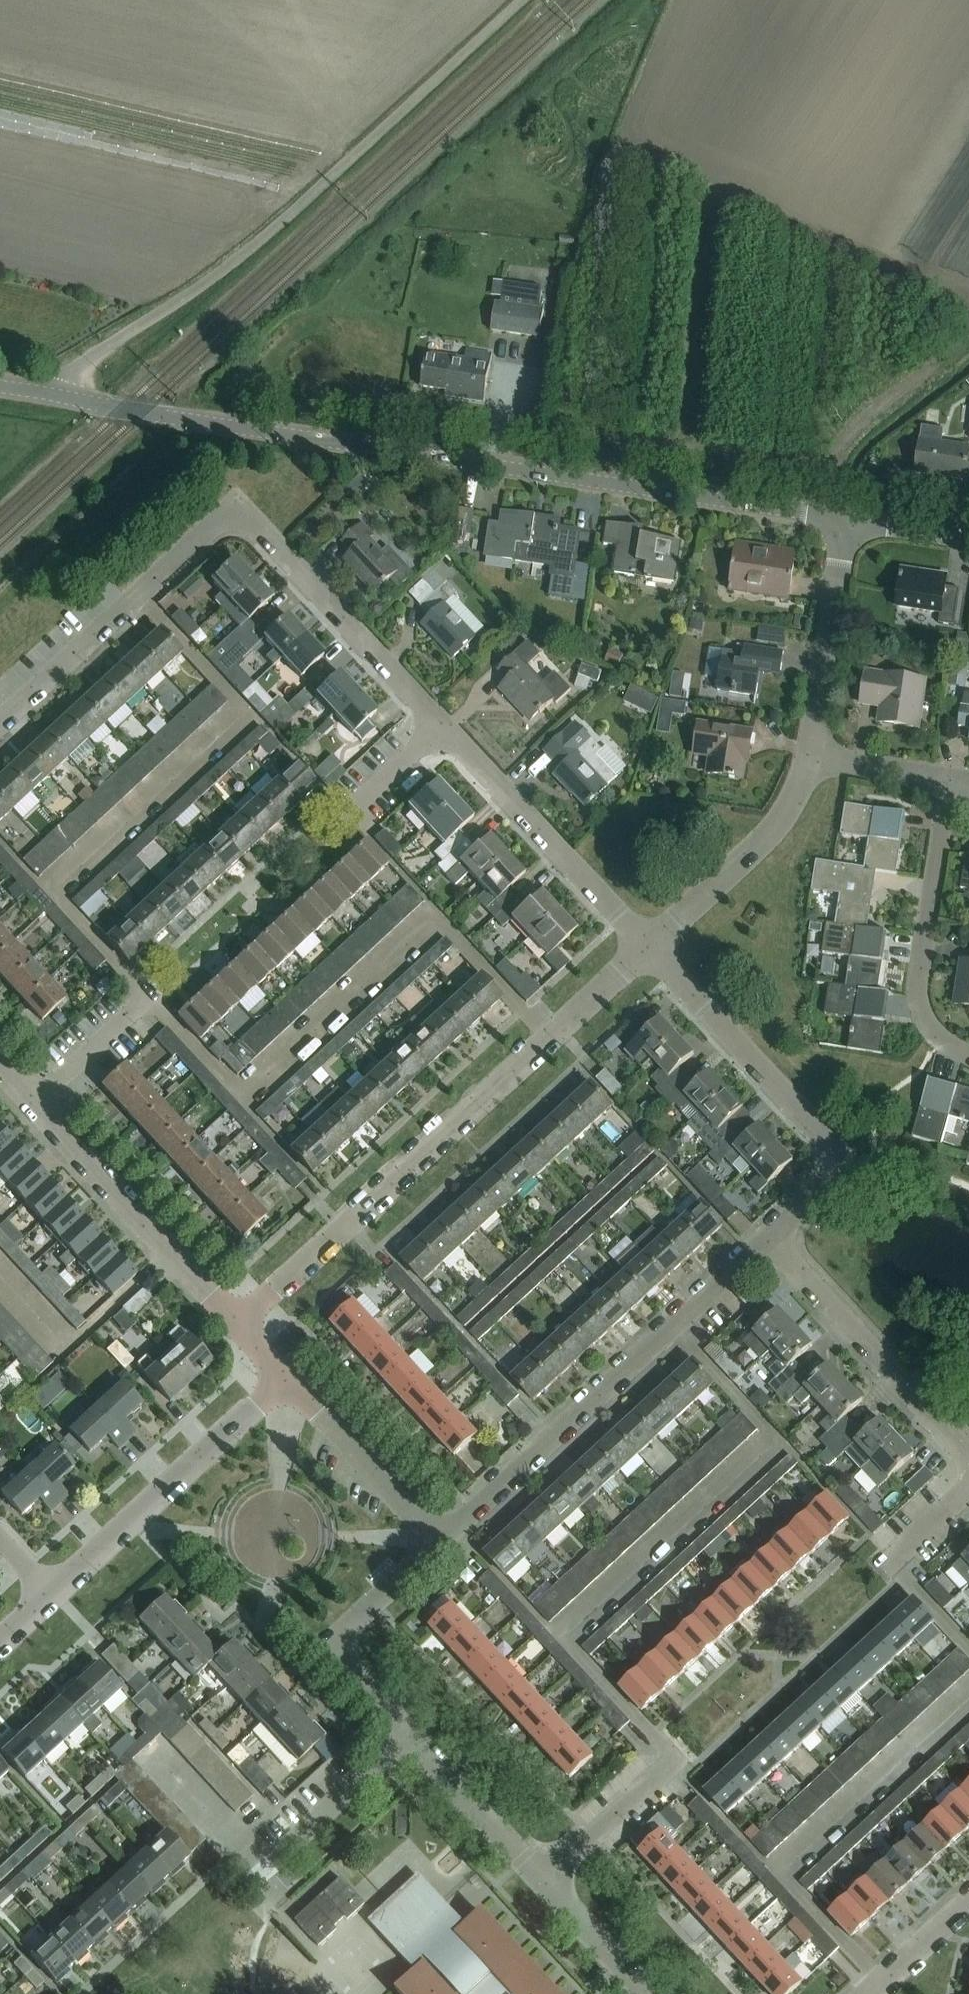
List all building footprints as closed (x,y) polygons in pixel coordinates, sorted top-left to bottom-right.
[(491,331),(540,338),(544,309),(538,308),(541,287),(504,282),(500,303),(495,302),(491,331)] [(426,354),(424,367),(421,387),(446,391),(445,396),(483,402),(491,354),(466,350),(465,360),(426,354)] [(918,453),(915,473),(941,476),(941,473),(965,477),(968,448),(968,446),(941,442),(943,429),(921,426),(918,453)] [(358,475),(350,483),(358,491),(366,483),(358,475)] [(458,509),(456,528),(472,530),(474,512),(458,509)] [(490,524),(485,557),(514,561),(546,566),(551,567),(550,575),(568,578),(565,598),(584,601),(589,566),(575,564),(577,550),(580,531),(559,528),(560,520),(542,517),(542,521),(535,520),(535,516),(502,511),(500,525),(490,524)] [(606,523),(603,544),(618,547),(614,574),(632,576),(642,578),(673,583),(676,562),(679,542),(654,538),(654,541),(646,540),(647,537),(642,537),(643,529),(621,525),(606,523)] [(381,553),(369,539),(373,535),(362,524),(343,541),(353,551),(344,560),(374,592),(383,584),(384,585),(390,580),(398,588),(414,574),(388,546),(381,553)] [(736,543),(733,563),(730,584),(766,590),(765,596),(788,599),(795,552),(777,549),(777,551),(769,550),(769,548),(736,543)] [(222,609),(254,579),(235,559),(211,580),(229,600),(221,608),(222,609)] [(953,625),(956,609),(959,589),(945,587),(947,575),(927,572),(927,575),(921,574),(921,571),(902,568),(896,606),(940,613),(938,623),(953,625)] [(432,569),(421,579),(434,593),(435,593),(444,584),(445,583),(432,569)] [(254,579),(222,609),(229,617),(237,609),(247,620),(271,598),(254,579)] [(444,584),(435,593),(434,593),(420,606),(430,617),(421,625),(452,658),(473,639),(440,604),(452,593),(444,584)] [(180,609),(171,618),(190,639),(200,630),(180,609)] [(283,658),(306,636),(287,616),(264,637),(283,658)] [(701,631),(703,621),(691,618),(689,628),(701,631)] [(216,667),(236,649),(235,648),(249,635),(240,626),(207,657),(216,667)] [(140,647),(164,672),(183,654),(160,629),(140,647)] [(306,636),(283,658),(300,676),(323,655),(306,636)] [(540,655),(528,642),(499,669),(509,680),(500,688),(530,720),(551,700),(555,705),(571,690),(554,672),(543,682),(528,666),(540,655)] [(783,652),(764,649),(740,645),(739,653),(720,651),(714,690),(736,693),(756,697),(760,668),(781,671),(783,652)] [(145,689),(164,672),(140,647),(122,664),(145,689)] [(236,649),(216,667),(225,677),(245,659),(236,649)] [(610,649),(605,662),(618,668),(635,675),(639,667),(622,660),(623,655),(610,649)] [(478,653),(471,659),(476,664),(482,658),(478,653)] [(948,684),(966,687),(968,664),(951,662),(948,684)] [(126,707),(145,689),(122,664),(103,682),(126,707)] [(582,664),(578,675),(597,682),(601,672),(582,664)] [(926,680),(885,674),(865,671),(861,703),(874,705),(874,703),(881,704),(878,722),(918,728),(926,680)] [(336,715),(359,693),(339,672),(316,694),(336,715)] [(107,724),(126,707),(103,682),(84,699),(107,724)] [(203,695),(218,711),(227,702),(212,686),(203,695)] [(958,726),(968,728),(968,693),(964,692),(958,726)] [(376,727),(368,719),(376,711),(359,693),(336,715),(352,733),(355,731),(362,739),(376,727)] [(208,720),(218,711),(203,695),(193,704),(208,720)] [(269,724),(288,706),(280,697),(260,715),(269,724)] [(89,742),(107,724),(84,699),(65,717),(89,742)] [(199,729),(208,720),(193,704),(184,713),(199,729)] [(288,706),(269,724),(278,734),(297,716),(288,706)] [(189,737),(199,729),(184,713),(174,721),(189,737)] [(70,759),(89,742),(65,717),(47,734),(70,759)] [(180,746),(189,737),(174,721),(165,730),(180,746)] [(601,750),(575,722),(545,751),(562,769),(555,776),(567,789),(568,787),(585,806),(590,802),(591,803),(605,790),(604,789),(616,777),(596,755),(601,750)] [(752,732),(732,729),(695,723),(690,755),(706,757),(703,773),(742,779),(745,762),(747,762),(752,732)] [(242,744),(250,753),(268,735),(261,727),(242,744)] [(171,755),(180,746),(165,730),(156,739),(171,755)] [(51,776),(70,759),(47,734),(28,751),(51,776)] [(161,764),(171,755),(156,739),(147,748),(161,764)] [(231,770),(250,753),(242,744),(223,762),(231,770)] [(152,772),(161,764),(147,748),(137,756),(152,772)] [(32,794),(51,776),(28,751),(9,769),(32,794)] [(332,754),(313,772),(321,782),(340,764),(332,754)] [(143,781),(152,772),(137,756),(128,765),(143,781)] [(212,788),(231,770),(223,762),(205,779),(212,788)] [(133,790),(143,781),(128,765),(119,774),(133,790)] [(278,782),(297,804),(316,786),(296,765),(278,782)] [(32,794),(9,769),(0,777),(0,796),(14,811),(32,794)] [(124,799),(133,790),(119,774),(109,783),(124,799)] [(426,826),(456,798),(438,778),(408,806),(426,826)] [(193,805),(212,788),(205,779),(186,797),(193,805)] [(279,821),(297,804),(278,782),(259,800),(279,821)] [(115,807),(124,799),(109,783),(100,791),(115,807)] [(105,816),(115,807),(100,791),(90,800),(105,816)] [(14,811),(0,796),(0,824),(14,811)] [(174,823),(193,805),(186,797),(167,815),(174,823)] [(442,863),(462,844),(453,835),(473,816),(456,798),(426,826),(444,845),(434,854),(442,863)] [(96,825),(105,816),(90,800),(81,809),(96,825)] [(260,839),(279,821),(259,800),(240,818),(260,839)] [(864,868),(875,871),(900,875),(900,874),(895,873),(904,815),(909,815),(910,814),(845,804),(840,834),(868,838),(864,868)] [(87,834),(96,825),(81,809),(72,818),(87,834)] [(156,840),(174,823),(167,815),(148,832),(156,840)] [(78,842),(87,834),(72,818),(63,826),(78,842)] [(241,856),(260,839),(240,818),(221,835),(241,856)] [(68,851),(78,842),(63,826),(53,835),(68,851)] [(383,829),(374,838),(392,858),(402,849),(383,829)] [(137,858),(156,840),(148,832),(129,850),(137,858)] [(477,882),(508,854),(489,834),(470,853),(462,844),(442,863),(438,867),(454,885),(468,872),(477,882)] [(59,860),(68,851),(53,835),(44,844),(59,860)] [(222,874),(241,856),(221,835),(202,853),(222,874)] [(348,858),(369,881),(388,864),(366,841),(348,858)] [(50,868),(59,860),(44,844),(35,852),(50,868)] [(18,867),(0,848),(0,864),(9,875),(18,867)] [(118,876),(137,858),(129,850),(110,867),(118,876)] [(40,877),(50,868),(35,852),(25,861),(40,877)] [(203,892),(222,874),(202,853),(183,870),(203,892)] [(493,918),(514,900),(505,890),(525,872),(508,854),(477,882),(484,891),(476,899),(493,918)] [(350,899),(369,881),(348,858),(329,876),(350,899)] [(875,871),(864,868),(816,860),(811,890),(839,895),(835,924),(866,929),(875,871)] [(960,888),(968,890),(968,861),(965,861),(960,888)] [(27,893),(35,885),(18,867),(9,875),(27,893)] [(99,893),(118,876),(110,867),(91,885),(99,893)] [(184,909),(203,892),(183,870),(164,888),(184,909)] [(331,916),(350,899),(329,876),(310,893),(331,916)] [(44,912),(52,904),(35,885),(27,893),(44,912)] [(81,910),(99,893),(91,885),(73,902),(81,910)] [(413,911),(423,903),(407,886),(398,894),(413,911)] [(165,927),(184,909),(164,888),(146,905),(165,927)] [(529,937),(559,909),(541,890),(521,908),(514,900),(493,918),(501,927),(511,918),(529,937)] [(312,934),(331,916),(310,893),(291,911),(312,934)] [(404,920),(413,911),(398,894),(389,903),(404,920)] [(395,928),(404,920),(389,903),(379,911),(395,928)] [(61,931),(70,923),(52,904),(44,912),(61,931)] [(147,944),(165,927),(146,905),(127,923),(147,944)] [(559,909),(529,937),(546,956),(577,928),(559,909)] [(294,951),(312,934),(291,911),(272,928),(294,951)] [(386,937),(395,928),(379,911),(370,920),(386,937)] [(807,911),(805,920),(817,922),(819,914),(807,911)] [(376,946),(386,937),(370,920),(360,929),(376,946)] [(810,922),(808,930),(820,932),(821,924),(810,922)] [(76,952),(87,942),(70,923),(61,931),(79,949),(76,952)] [(128,962),(147,944),(127,923),(108,940),(128,962)] [(891,933),(866,929),(835,924),(826,923),(822,953),(850,957),(845,986),(877,991),(885,933),(891,934),(891,933)] [(275,969),(294,951),(272,928),(253,946),(275,969)] [(367,955),(376,946),(360,929),(351,938),(367,955)] [(12,942),(0,930),(0,953),(12,942)] [(357,963),(367,955),(351,938),(341,946),(357,963)] [(424,955),(432,964),(451,946),(443,938),(424,955)] [(29,961),(12,942),(0,953),(0,976),(6,982),(29,961)] [(87,942),(76,952),(94,971),(105,961),(87,942)] [(256,987),(275,969),(253,946),(234,963),(256,987)] [(347,972),(357,963),(341,946),(332,955),(347,972)] [(338,981),(347,972),(332,955),(322,964),(338,981)] [(414,981),(432,964),(424,955),(406,972),(414,981)] [(72,975),(85,964),(79,956),(65,967),(72,975)] [(522,978),(508,963),(505,960),(495,969),(512,987),(522,978)] [(961,960),(958,976),(962,976),(961,987),(957,987),(954,1004),(968,1006),(968,962),(961,960)] [(23,1001),(46,980),(29,961),(6,982),(23,1001)] [(237,1004),(256,987),(234,963),(216,981),(237,1004)] [(329,989),(338,981),(322,964),(313,972),(329,989)] [(319,998),(329,989),(313,972),(304,981),(319,998)] [(395,998),(414,981),(406,972),(387,990),(395,998)] [(460,993),(481,1016),(500,998),(479,975),(460,993)] [(46,980),(23,1001),(41,1020),(64,999),(46,980)] [(426,1001),(437,989),(427,980),(416,992),(426,1001)] [(218,1022),(237,1004),(216,981),(197,998),(218,1022)] [(310,1007),(319,998),(304,981),(294,990),(310,1007)] [(877,991),(845,986),(829,984),(824,1014),(853,1018),(847,1049),(884,1054),(884,1053),(879,1052),(888,994),(893,995),(894,994),(877,991)] [(300,1016),(310,1007),(294,990),(285,999),(300,1016)] [(376,1016),(395,998),(387,990),(368,1007),(376,1016)] [(462,1034),(481,1016),(460,993),(441,1011),(462,1034)] [(199,1039),(218,1022),(197,998),(178,1016),(199,1039)] [(291,1025),(300,1016),(285,999),(275,1008),(291,1025)] [(357,1033),(376,1016),(368,1007),(349,1025),(357,1033)] [(281,1033),(291,1025),(275,1008),(266,1016),(281,1033)] [(443,1051),(462,1034),(441,1011),(422,1028),(443,1051)] [(58,1012),(51,1018),(59,1026),(66,1020),(58,1012)] [(272,1042),(281,1033),(266,1016),(256,1025),(272,1042)] [(443,1051),(422,1028),(413,1018),(396,1035),(405,1044),(403,1045),(425,1068),(443,1051)] [(654,1060),(678,1037),(661,1018),(626,1051),(634,1060),(644,1050),(654,1060)] [(262,1051),(272,1042),(256,1025),(247,1034),(262,1051)] [(346,1043),(357,1033),(349,1025),(331,1042),(339,1050),(349,1061),(356,1054),(346,1043)] [(172,1057),(183,1047),(166,1027),(155,1037),(172,1057)] [(253,1059),(262,1051),(247,1034),(237,1042),(253,1059)] [(665,1100),(684,1082),(674,1072),(694,1054),(678,1037),(654,1060),(661,1068),(651,1078),(658,1086),(655,1089),(665,1100)] [(243,1069),(253,1059),(237,1042),(227,1052),(243,1069)] [(320,1068),(339,1050),(331,1042),(312,1059),(320,1068)] [(406,1086),(425,1068),(403,1045),(385,1063),(406,1086)] [(192,1073),(201,1065),(183,1047),(172,1057),(173,1057),(175,1055),(192,1073)] [(236,1075),(243,1069),(227,1052),(221,1058),(236,1075)] [(301,1085),(320,1068),(312,1059),(293,1077),(301,1085)] [(624,1087),(634,1081),(622,1061),(612,1067),(624,1087)] [(387,1103),(406,1086),(385,1063),(366,1080),(387,1103)] [(715,1074),(753,1118),(765,1107),(727,1063),(715,1074)] [(120,1105),(143,1084),(125,1065),(102,1086),(120,1105)] [(210,1092),(218,1084),(201,1065),(192,1073),(210,1092)] [(605,1070),(596,1079),(614,1098),(623,1089),(605,1070)] [(689,1126),(728,1090),(710,1071),(691,1090),(684,1082),(665,1100),(672,1107),(675,1104),(683,1112),(690,1106),(698,1115),(688,1124),(689,1126)] [(929,1079),(931,1074),(930,1073),(912,1136),(941,1145),(949,1117),(968,1123),(968,1090),(929,1079)] [(282,1103),(301,1085),(293,1077),(274,1094),(282,1103)] [(368,1120),(387,1103),(366,1080),(347,1097),(368,1120)] [(137,1124),(160,1103),(143,1084),(120,1105),(137,1124)] [(227,1111),(235,1103),(218,1084),(210,1092),(227,1111)] [(571,1102),(593,1125),(612,1107),(591,1084),(571,1102)] [(714,1153),(733,1135),(724,1125),(743,1107),(728,1090),(689,1126),(714,1153)] [(263,1120),(282,1103),(274,1094),(255,1112),(263,1120)] [(350,1138),(368,1120),(347,1097),(328,1115),(350,1138)] [(574,1142),(593,1125),(571,1102),(552,1119),(574,1142)] [(154,1143),(177,1122),(160,1103),(137,1124),(154,1143)] [(244,1130),(253,1122),(235,1103),(227,1111),(244,1130)] [(331,1155),(350,1138),(328,1115),(309,1132),(331,1155)] [(555,1160),(574,1142),(552,1119),(534,1136),(555,1160)] [(172,1162),(195,1140),(177,1122),(154,1143),(172,1162)] [(262,1148),(270,1140),(253,1122),(244,1130),(262,1148)] [(752,1167),(777,1144),(760,1125),(740,1143),(733,1135),(714,1153),(721,1161),(725,1158),(732,1166),(740,1175),(751,1165),(752,1167)] [(13,1143),(0,1129),(0,1155),(13,1143)] [(311,1173),(331,1155),(309,1132),(290,1150),(311,1173)] [(536,1177),(555,1160),(534,1136),(515,1154),(536,1177)] [(189,1181),(212,1159),(195,1140),(172,1162),(189,1181)] [(279,1167),(288,1159),(270,1140),(262,1148),(279,1167)] [(30,1162),(13,1143),(0,1155),(0,1175),(7,1183),(30,1162)] [(627,1161),(634,1170),(653,1152),(645,1144),(627,1161)] [(777,1144),(752,1167),(760,1175),(749,1184),(758,1193),(793,1161),(777,1144)] [(518,1194),(536,1177),(515,1154),(496,1171),(518,1194)] [(207,1199),(230,1178),(212,1159),(189,1181),(207,1199)] [(279,1167),(276,1169),(294,1189),(305,1179),(288,1159),(279,1167)] [(640,1176),(648,1185),(667,1167),(659,1159),(640,1176)] [(616,1187),(634,1170),(627,1161),(608,1179),(616,1187)] [(24,1202),(48,1181),(30,1162),(7,1183),(24,1202)] [(499,1212),(518,1194),(496,1171),(477,1188),(499,1212)] [(629,1202),(648,1185),(640,1176),(621,1193),(629,1202)] [(224,1218),(247,1197),(230,1178),(207,1199),(224,1218)] [(597,1205),(616,1187),(608,1179),(589,1196),(597,1205)] [(42,1221),(65,1199),(48,1181),(24,1202),(42,1221)] [(480,1229),(499,1212),(477,1188),(459,1206),(480,1229)] [(610,1219),(629,1202),(621,1193),(602,1211),(610,1219)] [(578,1222),(597,1205),(589,1196),(570,1214),(578,1222)] [(737,1212),(724,1198),(722,1196),(712,1204),(728,1221),(737,1212)] [(247,1197),(224,1218),(242,1237),(265,1216),(247,1197)] [(59,1239),(82,1218),(65,1199),(42,1221),(59,1239)] [(744,1209),(755,1222),(765,1214),(754,1201),(744,1209)] [(682,1221),(703,1244),(722,1226),(702,1204),(682,1221)] [(461,1246),(480,1229),(459,1206),(440,1223),(461,1246)] [(24,1227),(34,1220),(26,1209),(16,1216),(24,1227)] [(592,1237),(610,1219),(602,1211),(584,1228),(592,1237)] [(560,1240),(578,1222),(570,1214),(552,1231),(560,1240)] [(77,1258),(100,1237),(82,1218),(59,1239),(69,1250),(58,1260),(66,1268),(76,1258),(77,1258)] [(684,1261),(703,1244),(682,1221),(664,1239),(684,1261)] [(443,1264),(461,1246),(440,1223),(421,1241),(443,1264)] [(573,1254),(592,1237),(584,1228),(565,1245),(573,1254)] [(14,1246),(0,1231),(0,1248),(6,1254),(14,1246)] [(541,1257),(560,1240),(552,1231),(533,1249),(541,1257)] [(94,1277),(117,1256),(100,1237),(77,1258),(94,1277)] [(665,1278),(684,1261),(664,1239),(645,1256),(665,1278)] [(423,1282),(443,1264),(421,1241),(402,1258),(423,1282)] [(554,1271),(573,1254),(565,1245),(546,1263),(554,1271)] [(23,1273),(32,1265),(14,1246),(6,1254),(23,1273)] [(522,1274),(541,1257),(533,1249),(514,1266),(522,1274)] [(117,1256),(94,1277),(112,1296),(135,1275),(117,1256)] [(647,1296),(665,1278),(645,1256),(626,1274),(647,1296)] [(536,1289),(554,1271),(546,1263),(528,1280),(536,1289)] [(403,1293),(405,1291),(414,1283),(396,1264),(385,1274),(403,1293)] [(32,1283),(41,1275),(32,1265),(23,1273),(32,1283)] [(503,1292),(522,1274),(514,1266),(496,1283),(503,1292)] [(49,1283),(58,1276),(50,1267),(41,1275),(32,1283),(40,1292),(49,1283)] [(628,1313),(647,1296),(626,1274),(607,1291),(628,1313)] [(52,1304),(61,1296),(69,1288),(58,1276),(49,1283),(40,1292),(52,1304)] [(481,1280),(469,1292),(477,1301),(490,1289),(481,1280)] [(517,1306),(536,1289),(528,1280),(509,1298),(517,1306)] [(423,1310),(431,1302),(414,1283),(405,1291),(423,1310)] [(485,1309),(503,1292),(496,1283),(490,1289),(477,1301),(485,1309)] [(151,1298),(142,1289),(121,1309),(130,1318),(151,1298)] [(609,1331),(628,1313),(607,1291),(589,1308),(609,1331)] [(61,1296),(52,1304),(76,1330),(85,1322),(61,1296)] [(498,1324),(517,1306),(509,1298),(490,1315),(498,1324)] [(465,1328),(485,1309),(477,1301),(457,1319),(465,1328)] [(350,1342),(373,1321),(355,1302),(332,1323),(350,1342)] [(440,1329),(449,1321),(431,1302),(423,1310),(440,1329)] [(590,1348),(609,1331),(589,1308),(570,1326),(590,1348)] [(751,1350),(760,1360),(770,1351),(770,1350),(795,1327),(778,1309),(743,1342),(751,1350)] [(12,1319),(4,1311),(0,1314),(0,1330),(12,1319)] [(478,1342),(498,1324),(490,1315),(470,1333),(478,1342)] [(20,1328),(12,1319),(0,1330),(0,1342),(2,1344),(20,1328)] [(367,1361),(390,1340),(373,1321),(350,1342),(367,1361)] [(457,1347),(466,1339),(449,1321),(440,1329),(457,1347)] [(165,1356),(190,1383),(211,1363),(177,1326),(168,1335),(178,1345),(165,1356)] [(572,1365),(590,1348),(570,1326),(551,1343),(572,1365)] [(778,1395),(800,1374),(791,1365),(812,1345),(795,1327),(770,1350),(770,1351),(779,1360),(769,1370),(776,1378),(769,1385),(778,1395)] [(27,1336),(25,1334),(20,1328),(2,1344),(10,1352),(27,1336)] [(123,1341),(137,1359),(146,1352),(132,1334),(123,1341)] [(724,1335),(716,1346),(751,1372),(760,1360),(724,1335)] [(18,1361),(35,1345),(27,1336),(10,1352),(17,1360),(18,1361)] [(475,1366),(483,1358),(466,1339),(457,1347),(475,1366)] [(384,1380),(408,1359),(390,1340),(367,1361),(384,1380)] [(625,1356),(631,1363),(647,1348),(640,1341),(625,1356)] [(123,1370),(132,1361),(114,1342),(105,1350),(123,1370)] [(553,1383),(572,1365),(551,1343),(532,1360),(553,1383)] [(26,1369),(43,1353),(35,1345),(18,1361),(26,1369)] [(26,1369),(34,1378),(51,1361),(43,1353),(26,1369)] [(725,1353),(715,1363),(734,1383),(744,1374),(725,1353)] [(190,1383),(165,1356),(155,1366),(145,1356),(136,1364),(146,1374),(145,1375),(170,1401),(190,1383)] [(490,1387),(501,1377),(483,1358),(475,1366),(492,1385),(490,1387)] [(402,1399),(425,1377),(408,1359),(384,1380),(402,1399)] [(534,1401),(553,1383),(532,1360),(513,1378),(534,1401)] [(673,1379),(695,1402),(715,1385),(693,1361),(673,1379)] [(821,1405),(846,1382),(829,1364),(808,1383),(800,1374),(778,1395),(786,1404),(794,1397),(801,1405),(812,1395),(821,1405)] [(124,1370),(117,1376),(123,1382),(130,1376),(124,1370)] [(419,1418),(442,1396),(425,1377),(402,1399),(419,1418)] [(501,1377),(490,1387),(508,1406),(518,1396),(501,1377)] [(677,1420),(695,1402),(673,1379),(655,1396),(677,1420)] [(94,1407),(127,1442),(135,1433),(123,1420),(141,1404),(128,1389),(121,1382),(94,1407)] [(828,1449),(850,1429),(842,1420),(863,1400),(846,1382),(821,1405),(830,1415),(820,1425),(827,1433),(819,1440),(828,1449)] [(182,1392),(174,1400),(190,1413),(197,1405),(182,1392)] [(436,1436),(459,1415),(442,1396),(419,1418),(436,1436)] [(658,1437),(677,1420),(655,1396),(636,1413),(658,1437)] [(127,1442),(94,1407),(69,1431),(71,1432),(61,1440),(75,1454),(83,1446),(89,1452),(106,1436),(118,1449),(127,1442)] [(731,1410),(716,1424),(722,1431),(730,1423),(737,1417),(731,1410)] [(639,1455),(658,1437),(636,1413),(617,1431),(639,1455)] [(737,1417),(730,1423),(746,1440),(757,1431),(757,1430),(741,1413),(737,1417)] [(459,1415),(436,1436),(454,1456),(477,1435),(459,1415)] [(861,1469),(896,1436),(880,1419),(859,1438),(850,1429),(828,1449),(818,1458),(825,1465),(830,1466),(845,1452),(861,1469)] [(730,1423),(722,1431),(738,1448),(746,1440),(730,1423)] [(620,1472),(639,1455),(617,1431),(598,1448),(620,1472)] [(722,1431),(712,1441),(728,1458),(738,1448),(722,1431)] [(861,1469),(871,1480),(878,1488),(914,1455),(896,1436),(861,1469)] [(54,1445),(27,1470),(58,1504),(68,1496),(56,1483),(74,1467),(68,1461),(75,1454),(61,1440),(54,1447),(54,1445)] [(712,1441),(704,1448),(720,1465),(728,1458),(712,1441)] [(602,1489),(620,1472),(598,1448),(580,1466),(602,1489)] [(704,1448),(693,1458),(709,1475),(720,1465),(704,1448)] [(775,1469),(783,1477),(797,1464),(789,1455),(775,1469)] [(693,1458),(685,1465),(701,1483),(709,1475),(693,1458)] [(685,1465),(674,1476),(690,1493),(701,1483),(685,1465)] [(583,1507),(602,1489),(580,1466),(561,1483),(583,1507)] [(51,1511),(58,1504),(27,1470),(16,1480),(1,1494),(21,1515),(39,1499),(51,1511)] [(757,1486),(764,1494),(779,1481),(771,1472),(757,1486)] [(674,1476),(666,1483),(682,1500),(690,1493),(674,1476)] [(564,1524),(583,1507),(561,1483),(542,1500),(564,1524)] [(666,1483),(655,1493),(671,1510),(682,1500),(666,1483)] [(865,1504),(852,1490),(846,1484),(836,1493),(855,1514),(865,1504)] [(738,1503),(746,1511),(760,1498),(752,1490),(738,1503)] [(655,1493),(647,1500),(663,1517),(671,1510),(655,1493)] [(809,1513),(830,1536),(849,1518),(828,1496),(809,1513)] [(545,1541),(564,1524),(542,1500),(523,1518),(545,1541)] [(647,1500),(637,1510),(652,1527),(663,1517),(647,1500)] [(720,1521),(727,1529),(741,1516),(733,1508),(720,1521)] [(637,1510),(629,1518),(644,1535),(652,1527),(637,1510)] [(811,1553),(830,1536),(809,1513),(790,1531),(811,1553)] [(527,1559),(545,1541),(523,1518),(505,1535),(527,1559)] [(629,1518),(618,1527),(634,1545),(644,1535),(629,1518)] [(701,1538),(708,1546),(722,1533),(715,1525),(701,1538)] [(618,1527),(610,1535),(626,1552),(634,1545),(618,1527)] [(792,1571),(811,1553),(790,1531),(771,1548),(792,1571)] [(507,1577),(527,1559),(505,1535),(485,1553),(507,1577)] [(610,1535),(599,1546),(614,1563),(626,1552),(610,1535)] [(682,1555),(689,1564),(704,1551),(696,1543),(682,1555)] [(599,1546),(591,1553),(607,1570),(614,1563),(599,1546)] [(774,1588),(792,1571),(771,1548),(753,1566),(774,1588)] [(945,1574),(961,1591),(968,1585),(968,1584),(968,1551),(945,1574)] [(591,1553),(580,1563),(596,1580),(607,1570),(591,1553)] [(663,1573),(671,1581),(685,1568),(677,1560),(663,1573)] [(580,1563),(572,1570),(588,1587),(596,1580),(580,1563)] [(755,1606),(774,1588),(753,1566),(734,1583),(755,1606)] [(500,1598),(508,1590),(490,1570),(479,1580),(497,1600),(499,1597),(500,1598)] [(572,1570),(562,1580),(577,1597),(588,1587),(572,1570)] [(645,1590),(652,1598),(666,1586),(658,1578),(645,1590)] [(934,1579),(925,1588),(938,1603),(943,1608),(953,1599),(934,1579)] [(562,1580),(553,1588),(569,1604),(577,1597),(562,1580)] [(736,1623),(755,1606),(734,1583),(715,1601),(736,1623)] [(553,1588),(543,1598),(558,1615),(569,1604),(553,1588)] [(517,1617),(525,1609),(508,1590),(500,1598),(517,1617)] [(626,1608),(633,1616),(647,1603),(639,1595),(626,1608)] [(157,1641),(183,1617),(185,1615),(173,1602),(171,1604),(164,1597),(138,1621),(157,1641)] [(543,1598),(534,1606),(549,1623),(558,1615),(543,1598)] [(913,1599),(893,1616),(915,1641),(935,1623),(913,1599)] [(717,1641),(736,1623),(715,1601),(696,1618),(717,1641)] [(448,1646),(471,1624),(453,1605),(430,1626),(448,1646)] [(534,1635),(543,1628),(525,1609),(517,1617),(534,1635)] [(620,1613),(606,1626),(614,1634),(628,1621),(620,1613)] [(898,1658),(915,1641),(893,1616),(876,1633),(898,1658)] [(200,1636),(203,1634),(191,1621),(188,1623),(183,1617),(157,1641),(174,1659),(200,1636)] [(698,1658),(717,1641),(696,1618),(677,1636),(698,1658)] [(465,1664),(488,1643),(471,1624),(448,1646),(465,1664)] [(423,1626),(415,1633),(422,1640),(429,1633),(423,1626)] [(552,1654),(560,1646),(543,1628),(534,1635),(552,1654)] [(602,1630),(587,1644),(595,1652),(609,1638),(602,1630)] [(878,1675),(898,1658),(876,1633),(857,1652),(878,1675)] [(206,1643),(200,1636),(174,1659),(192,1679),(207,1665),(220,1653),(209,1640),(206,1643)] [(679,1676),(698,1658),(677,1636),(658,1653),(679,1676)] [(251,1661),(251,1662),(254,1659),(242,1647),(239,1649),(232,1642),(220,1653),(207,1665),(225,1685),(251,1661)] [(483,1683),(506,1662),(488,1643),(465,1664),(483,1683)] [(119,1675),(131,1664),(112,1645),(101,1656),(119,1675)] [(569,1673),(577,1665),(560,1646),(552,1654),(569,1673)] [(949,1658),(965,1675),(968,1671),(968,1660),(958,1649),(949,1658)] [(856,1651),(838,1668),(861,1693),(878,1675),(856,1651)] [(660,1693),(679,1676),(658,1653),(639,1671),(660,1693)] [(945,1661),(939,1667),(955,1684),(961,1678),(965,1675),(949,1658),(945,1661)] [(78,1682),(101,1707),(121,1689),(95,1661),(82,1673),(84,1676),(78,1681),(78,1682)] [(257,1668),(251,1662),(251,1661),(225,1685),(243,1704),(268,1680),(269,1681),(271,1678),(259,1666),(257,1668)] [(500,1702),(523,1681),(506,1662),(483,1683),(500,1702)] [(119,1675),(126,1683),(138,1672),(131,1664),(119,1675)] [(586,1692),(595,1684),(577,1665),(569,1673),(586,1692)] [(939,1667),(930,1675),(946,1692),(955,1684),(939,1667)] [(838,1668),(818,1686),(819,1686),(840,1710),(841,1710),(860,1692),(838,1668)] [(642,1711),(660,1693),(639,1671),(621,1688),(642,1711)] [(930,1675),(920,1684),(936,1701),(946,1692),(930,1675)] [(59,1699),(58,1699),(82,1725),(82,1724),(92,1734),(101,1725),(92,1715),(101,1707),(78,1682),(78,1681),(76,1679),(63,1691),(65,1693),(59,1699)] [(274,1687),(269,1681),(268,1680),(243,1704),(261,1723),(286,1700),(289,1698),(277,1685),(274,1687)] [(517,1721),(540,1700),(523,1681),(500,1702),(517,1721)] [(601,1713),(612,1703),(595,1684),(586,1692),(603,1710),(601,1713)] [(920,1684),(911,1693),(927,1710),(936,1701),(920,1684)] [(819,1686),(800,1704),(822,1727),(840,1710),(819,1686)] [(911,1693),(902,1701),(918,1719),(927,1710),(911,1693)] [(58,1699),(59,1699),(57,1696),(44,1708),(46,1711),(40,1717),(39,1717),(63,1742),(82,1725),(58,1699)] [(149,1720),(157,1713),(145,1700),(137,1707),(149,1720)] [(292,1706),(286,1700),(261,1723),(278,1742),(304,1719),(307,1717),(295,1704),(292,1706)] [(535,1740),(558,1718),(540,1700),(517,1721),(535,1740)] [(897,1705),(892,1710),(908,1727),(918,1719),(902,1701),(897,1705)] [(612,1703),(601,1713),(619,1732),(630,1722),(612,1703)] [(822,1727),(800,1704),(780,1722),(802,1746),(822,1727)] [(210,1716),(229,1740),(238,1733),(219,1709),(210,1716)] [(892,1710),(883,1719),(899,1736),(908,1727),(892,1710)] [(161,1732),(168,1726),(157,1713),(149,1720),(154,1725),(161,1732)] [(39,1717),(40,1717),(37,1714),(25,1726),(27,1728),(21,1734),(20,1735),(44,1760),(63,1742),(39,1717)] [(169,1742),(187,1725),(179,1716),(168,1726),(161,1732),(169,1742)] [(552,1758),(575,1737),(558,1718),(535,1740),(552,1758)] [(209,1738),(217,1731),(205,1719),(198,1726),(209,1738)] [(310,1725),(304,1719),(278,1742),(296,1762),(324,1736),(313,1723),(310,1725)] [(883,1719),(874,1727),(889,1745),(899,1736),(883,1719)] [(783,1763),(802,1746),(780,1722),(761,1740),(783,1763)] [(141,1750),(161,1732),(154,1725),(135,1743),(141,1750)] [(177,1750),(195,1734),(187,1725),(169,1742),(177,1750)] [(965,1746),(968,1742),(968,1725),(956,1737),(965,1746)] [(874,1727),(864,1736),(880,1753),(889,1745),(874,1727)] [(217,1731),(209,1738),(221,1750),(228,1743),(217,1731)] [(20,1735),(21,1734),(18,1732),(5,1743),(8,1746),(1,1753),(24,1778),(44,1760),(20,1735)] [(186,1759),(203,1743),(195,1734),(177,1750),(186,1759)] [(864,1736),(855,1745),(871,1762),(880,1753),(864,1736)] [(575,1737),(552,1758),(570,1778),(593,1756),(575,1737)] [(761,1740),(742,1756),(765,1781),(783,1763),(761,1740)] [(937,1754),(946,1764),(959,1751),(951,1742),(937,1754)] [(131,1760),(141,1750),(135,1743),(122,1754),(129,1762),(131,1760)] [(194,1768),(211,1752),(203,1743),(186,1759),(194,1768)] [(855,1745),(845,1754),(861,1771),(871,1762),(855,1745)] [(202,1777),(219,1761),(211,1752),(194,1768),(202,1777)] [(845,1754),(836,1762),(852,1779),(861,1771),(845,1754)] [(746,1797),(765,1781),(742,1756),(723,1774),(746,1797)] [(244,1775),(255,1764),(249,1757),(237,1768),(244,1775)] [(122,1785),(139,1769),(131,1760),(129,1762),(116,1774),(113,1776),(119,1782),(122,1785)] [(919,1771),(928,1781),(940,1769),(931,1760),(919,1771)] [(210,1786),(228,1769),(219,1761),(202,1777),(210,1786)] [(836,1762),(827,1771),(843,1788),(852,1779),(836,1762)] [(255,1764),(244,1775),(261,1794),(273,1783),(255,1764)] [(113,1776),(116,1774),(109,1767),(96,1778),(103,1786),(113,1776)] [(910,1767),(894,1782),(900,1788),(916,1773),(910,1767)] [(130,1794),(148,1777),(139,1769),(122,1785),(126,1789),(130,1794)] [(218,1794),(236,1778),(228,1769),(210,1786),(218,1794)] [(827,1771),(817,1780),(833,1797),(843,1788),(827,1771)] [(722,1775),(705,1791),(727,1815),(746,1797),(723,1774),(722,1775)] [(138,1803),(156,1786),(148,1777),(130,1794),(138,1803)] [(900,1789),(909,1798),(922,1786),(913,1777),(900,1789)] [(91,1797),(103,1786),(96,1778),(84,1789),(91,1797)] [(226,1803),(244,1787),(236,1778),(218,1794),(226,1803)] [(817,1780),(808,1788),(824,1805),(833,1797),(817,1780)] [(126,1789),(122,1785),(119,1782),(107,1793),(113,1801),(126,1789)] [(146,1811),(164,1795),(156,1786),(138,1803),(146,1811)] [(244,1787),(226,1803),(235,1812),(252,1796),(244,1787)] [(808,1788),(799,1797),(814,1814),(824,1805),(808,1788)] [(968,1827),(968,1800),(962,1792),(943,1810),(964,1832),(968,1827)] [(155,1820),(172,1804),(164,1795),(146,1811),(155,1820)] [(882,1806),(890,1815),(903,1804),(894,1795),(882,1806)] [(65,1807),(72,1815),(84,1803),(77,1796),(65,1807)] [(717,1817),(712,1811),(699,1797),(688,1807),(706,1827),(709,1824),(717,1817)] [(796,1799),(789,1806),(805,1823),(814,1814),(799,1797),(796,1799)] [(163,1829),(180,1813),(172,1804),(155,1820),(163,1829)] [(80,1818),(87,1825),(99,1814),(93,1806),(80,1818)] [(789,1806),(780,1814),(796,1831),(805,1823),(789,1806)] [(945,1850),(964,1832),(943,1810),(924,1827),(945,1850)] [(862,1824),(871,1833),(884,1821),(875,1812),(862,1824)] [(171,1837),(189,1821),(180,1813),(163,1829),(167,1833),(171,1837)] [(649,1863),(672,1841),(670,1840),(677,1833),(659,1814),(631,1840),(641,1851),(639,1852),(649,1863)] [(780,1814),(771,1823),(786,1840),(796,1831),(780,1814)] [(719,1835),(727,1827),(717,1817),(709,1824),(719,1835)] [(75,1836),(87,1825),(80,1818),(68,1829),(75,1836)] [(179,1846),(197,1830),(189,1821),(171,1837),(179,1846)] [(771,1823),(761,1832),(777,1849),(786,1840),(771,1823)] [(31,1838),(38,1846),(50,1834),(44,1827),(31,1838)] [(738,1855),(746,1848),(727,1827),(719,1835),(738,1855)] [(926,1867),(945,1850),(924,1827),(906,1844),(926,1867)] [(844,1841),(853,1850),(865,1838),(857,1829),(844,1841)] [(179,1846),(188,1855),(205,1839),(197,1830),(179,1846)] [(761,1832),(751,1841),(767,1858),(777,1849),(761,1832)] [(179,1846),(171,1837),(167,1833),(147,1851),(170,1877),(173,1879),(186,1868),(183,1865),(191,1858),(188,1855),(179,1846)] [(19,1863),(38,1846),(31,1838),(12,1856),(19,1863)] [(42,1853),(49,1860),(61,1849),(54,1841),(42,1853)] [(667,1883),(690,1861),(672,1841),(649,1863),(667,1883)] [(908,1884),(926,1867),(906,1844),(887,1862),(908,1884)] [(825,1859),(833,1868),(846,1856),(838,1847),(825,1859)] [(756,1875),(764,1868),(746,1848),(738,1855),(756,1875)] [(164,1882),(170,1877),(147,1851),(128,1869),(151,1894),(154,1897),(167,1885),(164,1882)] [(30,1878),(49,1860),(42,1853),(23,1870),(30,1878)] [(19,1863),(12,1856),(0,1867),(0,1881),(19,1863)] [(686,1903),(709,1882),(690,1861),(667,1883),(686,1903)] [(889,1902),(908,1884),(887,1862),(868,1879),(889,1902)] [(806,1877),(814,1886),(828,1873),(819,1864),(806,1877)] [(775,1895),(783,1888),(764,1868),(756,1875),(775,1895)] [(145,1900),(151,1894),(128,1869),(109,1886),(132,1912),(135,1915),(147,1903),(145,1900)] [(4,1888),(11,1896),(23,1884),(16,1877),(4,1888)] [(339,1878),(294,1920),(318,1946),(335,1930),(332,1927),(343,1917),(345,1920),(363,1904),(339,1878)] [(870,1919),(889,1902),(868,1879),(849,1896),(870,1919)] [(704,1923),(727,1902),(709,1882),(686,1903),(704,1923)] [(126,1918),(132,1912),(109,1886),(90,1904),(113,1930),(116,1932),(128,1920),(126,1918)] [(399,1892),(386,1904),(391,1910),(379,1930),(378,1929),(377,1930),(410,1965),(410,1964),(414,1968),(393,1988),(398,1993),(556,1993),(478,1910),(459,1927),(455,1923),(457,1921),(425,1886),(424,1887),(425,1888),(404,1898),(399,1892)] [(11,1896),(4,1888),(0,1892),(0,1906),(11,1896)] [(793,1915),(801,1908),(783,1888),(775,1895),(793,1915)] [(851,1937),(870,1919),(849,1896),(830,1914),(851,1937)] [(723,1943),(746,1922),(727,1902),(704,1923),(723,1943)] [(107,1935),(113,1930),(90,1904),(70,1922),(94,1947),(96,1950),(109,1938),(107,1935)] [(811,1935),(820,1928),(801,1908),(793,1915),(811,1935)] [(88,1953),(94,1947),(70,1922),(51,1939),(75,1965),(77,1967),(90,1956),(88,1953)] [(741,1963),(764,1942),(746,1922),(723,1943),(741,1963)] [(820,1928),(811,1935),(813,1937),(811,1940),(828,1958),(839,1948),(820,1928)] [(69,1971),(75,1965),(51,1939),(32,1957),(58,1985),(71,1973),(69,1971)] [(764,1942),(741,1963),(760,1983),(783,1962),(774,1953),(764,1942)] [(760,1983),(770,1993),(789,1993),(802,1982),(812,1973),(802,1963),(794,1954),(784,1964),(783,1962),(760,1983)] [(24,1977),(32,1970),(20,1957),(13,1964),(24,1977)] [(32,1970),(24,1977),(36,1989),(43,1982),(32,1970)] [(836,1977),(835,1985),(838,1988),(846,1981),(839,1973),(836,1977)]
